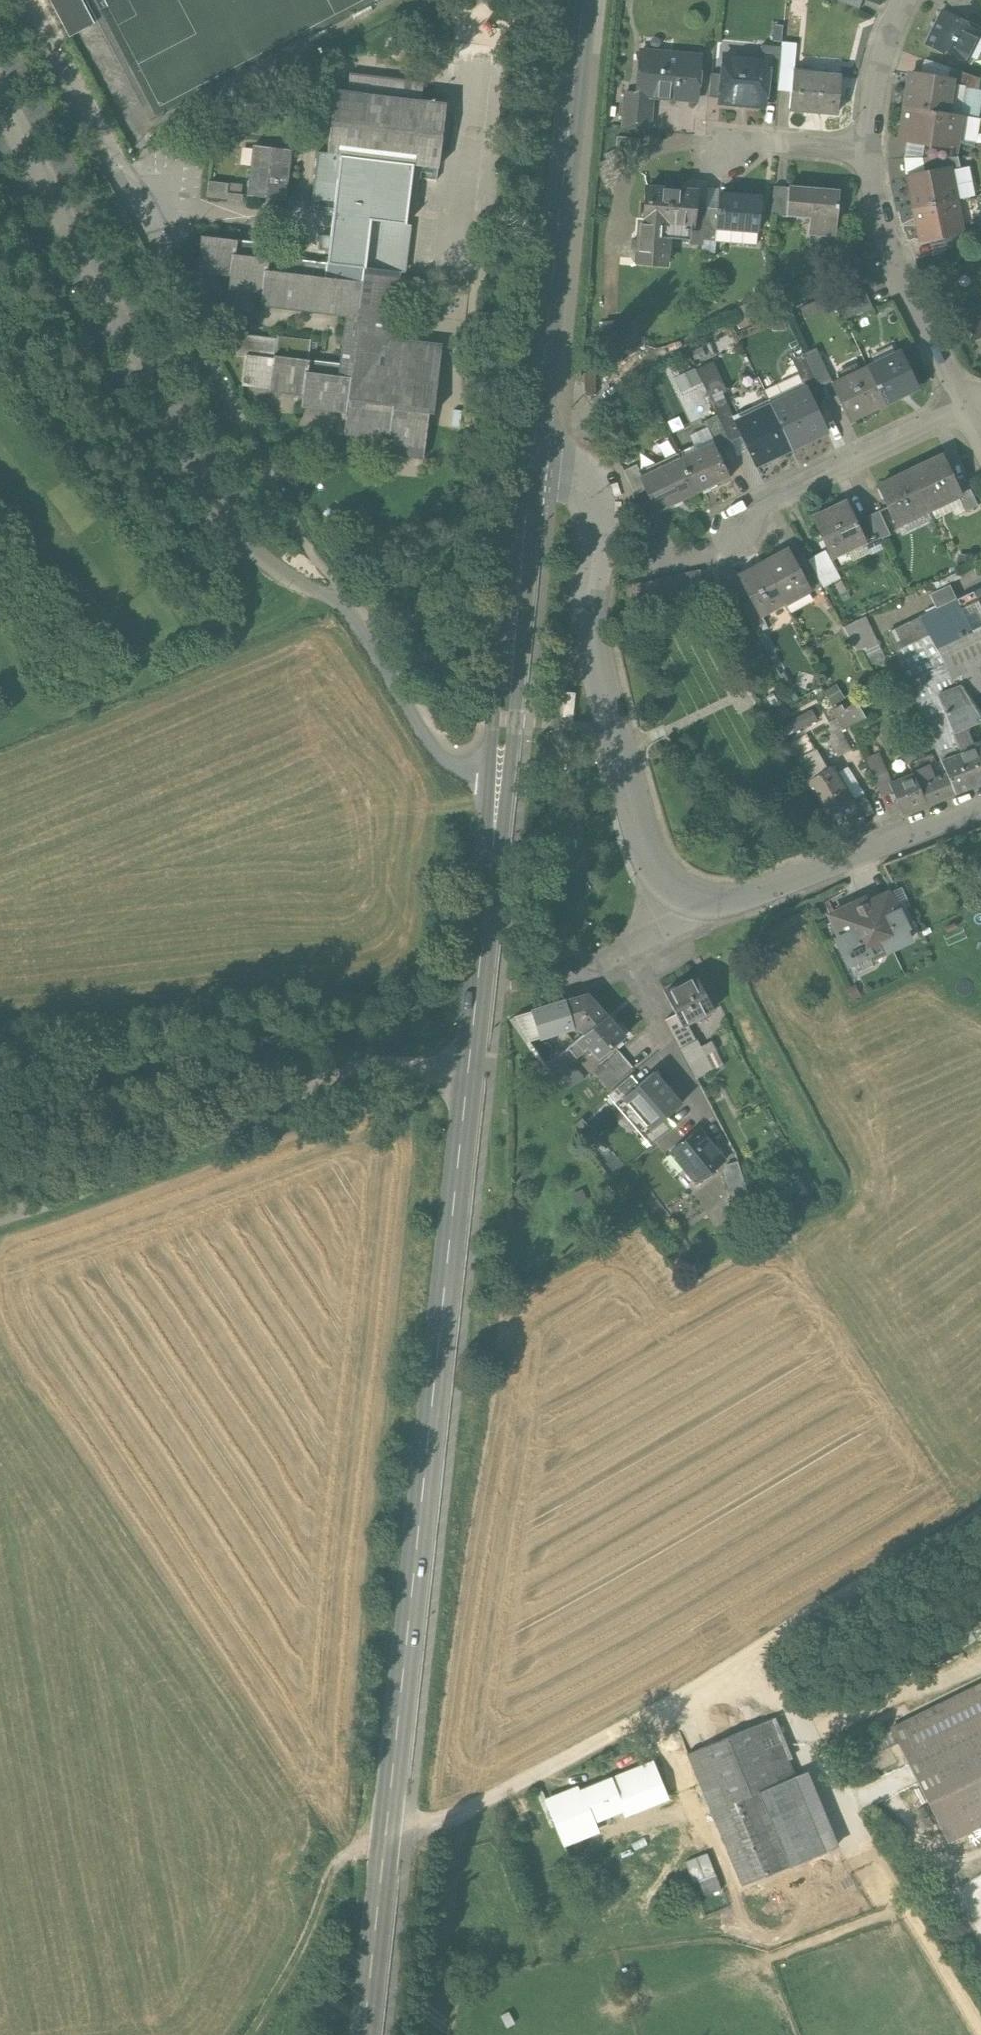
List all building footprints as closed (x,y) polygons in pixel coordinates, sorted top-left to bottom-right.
[(82,0),(50,0),(70,38),(95,25),(82,0)] [(837,1),(859,9),(863,0),(838,0),(837,1)] [(976,10),(966,0),(949,0),(947,3),(967,18),(976,10)] [(965,22),(942,11),(926,46),(943,54),(944,51),(967,61),(980,32),(964,25),(965,22)] [(778,83),(780,67),(782,47),(762,45),(760,59),(769,60),(767,82),(778,83)] [(700,57),(641,51),(637,94),(637,96),(653,97),(696,101),(700,57)] [(760,59),(725,56),(723,75),(721,99),(720,103),(764,107),(767,82),(769,60),(760,59)] [(791,92),(793,73),(794,74),(794,69),(780,67),(778,83),(778,91),(791,92)] [(979,91),(980,79),(949,68),(945,80),(946,80),(946,84),(966,87),(965,89),(979,91)] [(841,77),(822,75),(822,76),(794,74),(793,73),(791,92),(789,109),(805,110),(805,111),(821,113),(821,112),(838,113),(841,77)] [(711,74),(709,98),(721,99),(723,75),(711,74)] [(945,80),(911,74),(906,107),(961,116),(965,89),(966,87),(946,84),(946,80),(945,80)] [(310,214),(335,218),(329,265),(289,260),(291,247),(201,236),(197,272),(229,276),(227,291),(260,295),(259,307),(329,315),(331,298),(346,300),(339,364),(307,361),(310,340),(276,336),(276,340),(235,335),(233,356),(245,357),(241,386),(268,389),(268,392),(299,396),(298,407),(345,413),(342,435),(387,441),(385,455),(420,459),(426,414),(431,414),(440,345),(391,339),(405,226),(412,165),(438,169),(446,105),(420,101),(422,84),(350,75),(348,93),(335,91),(327,155),(318,154),(310,214)] [(653,97),(637,96),(637,94),(626,93),(623,128),(650,131),(653,97)] [(961,116),(906,107),(901,139),(924,143),(956,148),(957,144),(961,116)] [(921,158),(958,157),(960,145),(957,144),(956,148),(924,143),(921,158)] [(291,151),(254,146),(247,197),(284,201),(291,151)] [(960,169),(958,157),(921,158),(924,174),(949,169),(950,171),(960,169)] [(924,174),(908,177),(914,209),(956,201),(950,171),(949,169),(924,174)] [(211,182),(210,196),(243,197),(243,182),(211,182)] [(838,192),(789,187),(789,189),(774,187),(771,215),(813,219),(811,235),(834,237),(838,192)] [(695,192),(647,188),(644,222),(645,223),(644,237),(663,239),(664,224),(691,227),(692,227),(694,208),(695,192)] [(760,198),(720,195),(719,210),(717,228),(757,232),(760,198)] [(956,201),(914,209),(920,240),(941,236),(962,232),(961,230),(956,201)] [(692,227),(691,227),(689,245),(702,247),(703,241),(706,209),(694,208),(692,227)] [(719,210),(706,209),(703,241),(716,242),(717,228),(719,210)] [(689,245),(691,227),(664,224),(663,239),(644,237),(645,223),(644,222),(641,222),(637,264),(668,266),(670,243),(689,245)] [(961,230),(962,232),(941,236),(944,252),(979,238),(977,227),(961,230)] [(756,246),(757,232),(717,228),(716,242),(756,246)] [(855,274),(829,286),(835,299),(861,287),(855,274)] [(861,287),(835,299),(847,323),(872,311),(861,287)] [(969,325),(980,354),(980,320),(969,325)] [(629,322),(605,323),(607,375),(631,357),(629,322)] [(816,350),(804,355),(819,386),(831,380),(816,350)] [(900,354),(868,369),(885,404),(917,389),(900,354)] [(804,355),(793,362),(806,390),(819,386),(804,355)] [(742,439),(735,424),(736,423),(722,395),(727,393),(712,362),(696,370),(718,416),(731,444),(742,439)] [(868,369),(832,386),(849,422),(885,404),(868,369)] [(586,375),(587,397),(596,396),(596,374),(586,375)] [(806,390),(771,406),(791,449),(826,433),(806,390)] [(736,423),(735,424),(742,439),(755,466),(791,449),(771,406),(736,423)] [(717,451),(731,444),(718,416),(704,423),(713,443),(717,451)] [(713,443),(680,458),(697,494),(730,478),(717,451),(713,443)] [(943,456),(910,472),(927,508),(958,493),(951,479),(953,478),(943,456)] [(642,477),(640,477),(646,490),(657,513),(697,494),(680,458),(642,477)] [(646,490),(640,477),(642,477),(637,465),(624,471),(635,496),(646,490)] [(910,472),(878,487),(887,507),(895,523),(927,508),(910,472)] [(846,504),(814,519),(820,532),(818,533),(829,556),(863,540),(864,540),(855,522),(846,504)] [(867,516),(879,541),(899,531),(895,523),(887,507),(867,516)] [(855,522),(864,540),(863,540),(866,547),(879,541),(867,516),(855,522)] [(794,562),(788,550),(763,564),(785,603),(809,590),(794,562)] [(794,562),(809,590),(813,588),(814,591),(821,587),(805,557),(794,562)] [(785,603),(763,564),(739,577),(751,599),(760,616),(785,603)] [(920,619),(928,632),(938,648),(980,628),(980,590),(920,619)] [(764,623),(760,616),(751,599),(741,604),(754,629),(764,623)] [(865,617),(843,628),(856,652),(877,643),(865,617)] [(928,632),(920,619),(889,635),(896,651),(897,650),(913,640),(928,632)] [(938,648),(955,678),(980,665),(980,628),(938,648)] [(928,632),(913,640),(962,755),(975,749),(965,727),(980,720),(967,698),(955,678),(938,648),(928,632)] [(962,755),(913,640),(897,650),(943,763),(956,757),(962,755)] [(955,678),(967,698),(980,692),(980,665),(955,678)] [(575,693),(565,692),(563,716),(573,718),(575,693)] [(816,702),(789,716),(796,731),(823,717),(816,702)] [(832,711),(837,719),(843,731),(865,718),(857,703),(848,708),(846,704),(842,706),(832,711)] [(843,731),(837,719),(828,723),(834,734),(828,737),(838,757),(851,750),(841,731),(843,731)] [(956,757),(968,788),(980,783),(980,746),(975,749),(962,755),(956,757)] [(797,765),(801,771),(819,761),(813,751),(795,762),(797,765)] [(892,790),(887,779),(888,778),(879,756),(866,761),(881,795),(892,790)] [(935,756),(908,767),(912,774),(925,805),(955,793),(947,775),(943,776),(935,756)] [(968,788),(956,757),(943,763),(947,775),(955,793),(968,788)] [(801,771),(808,782),(826,771),(819,761),(801,771)] [(851,803),(830,769),(826,771),(808,782),(830,815),(851,803)] [(912,774),(899,780),(897,775),(888,778),(887,779),(892,790),(902,814),(925,805),(912,774)] [(866,827),(851,803),(830,815),(844,837),(866,827)] [(890,894),(868,904),(866,899),(830,915),(840,938),(836,940),(847,964),(867,955),(869,959),(909,941),(903,928),(909,926),(902,911),(898,912),(890,894)] [(697,976),(666,993),(678,1016),(684,1027),(688,1025),(715,1010),(697,976)] [(586,996),(564,1002),(571,1029),(584,1036),(606,1018),(586,996)] [(564,1002),(513,1017),(528,1041),(571,1029),(564,1002)] [(688,1025),(684,1027),(678,1016),(667,1021),(691,1065),(705,1057),(688,1025)] [(625,1038),(606,1018),(584,1036),(576,1042),(584,1051),(588,1048),(598,1060),(625,1038)] [(584,1051),(576,1042),(559,1056),(566,1066),(572,1061),(584,1051)] [(604,1066),(617,1082),(633,1069),(619,1053),(604,1066)] [(559,1056),(545,1068),(556,1083),(562,1079),(569,1087),(586,1077),(572,1061),(566,1066),(559,1056)] [(682,1106),(654,1073),(639,1086),(624,1099),(625,1100),(637,1114),(633,1117),(647,1134),(651,1130),(652,1132),(667,1118),(682,1106)] [(609,1097),(617,1107),(625,1100),(624,1099),(639,1086),(632,1077),(609,1097)] [(643,1137),(652,1147),(675,1127),(667,1118),(652,1132),(651,1130),(647,1134),(643,1137)] [(723,1161),(700,1131),(678,1148),(692,1165),(686,1170),(696,1182),(723,1161)] [(747,1193),(736,1160),(725,1163),(722,1169),(732,1198),(747,1193)] [(891,1730),(948,1841),(980,1825),(980,1686),(891,1730)] [(743,1887),(827,1852),(771,1720),(687,1755),(743,1887)] [(652,1769),(612,1785),(610,1779),(578,1792),(591,1823),(593,1822),(622,1810),(624,1815),(667,1798),(652,1762),(650,1763),(652,1769)] [(578,1792),(565,1797),(564,1794),(545,1802),(563,1845),(596,1831),(593,1822),(591,1823),(578,1792)] [(708,1854),(685,1863),(693,1884),(716,1874),(708,1854)]
